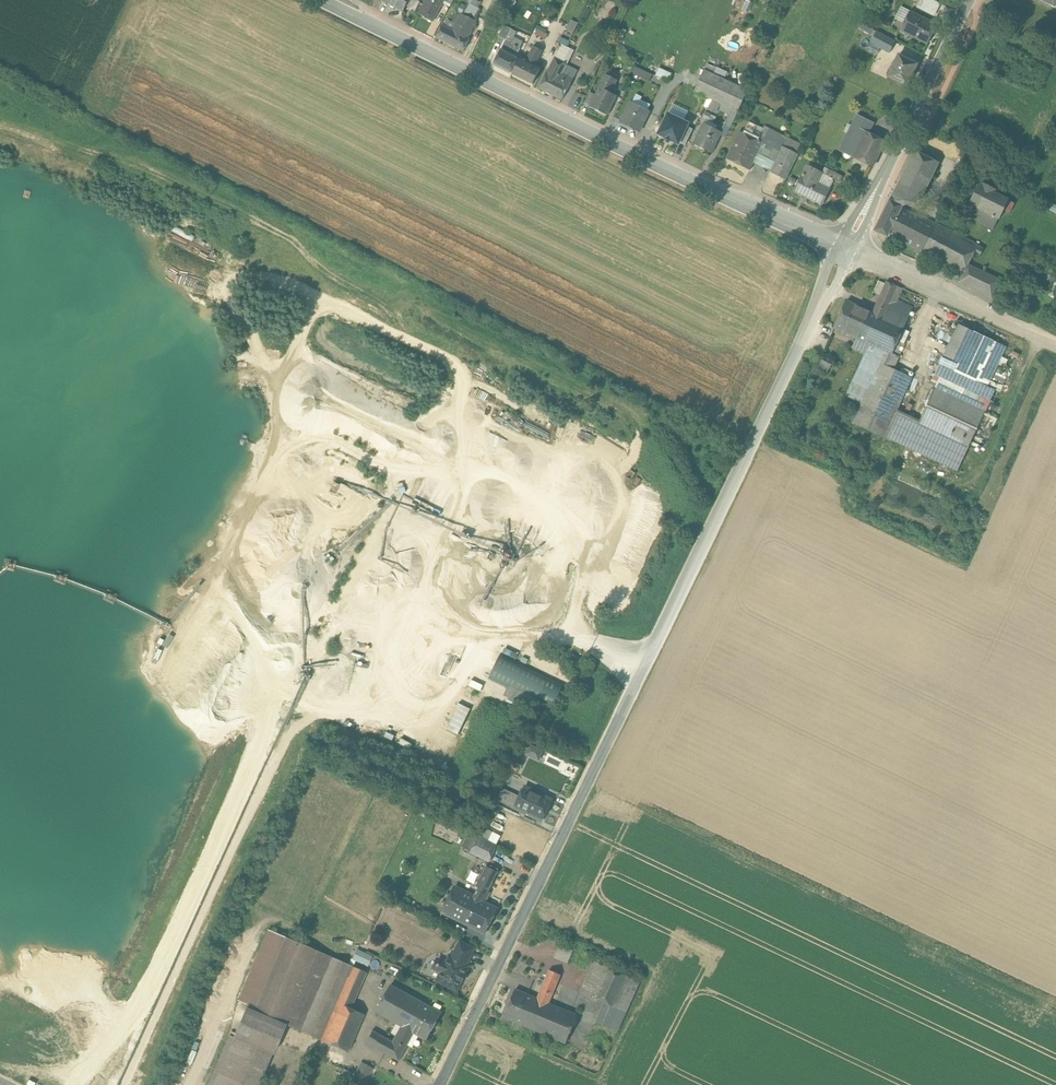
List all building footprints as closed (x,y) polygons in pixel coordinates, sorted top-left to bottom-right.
[(384,1),(406,10),(410,0),(384,0),(384,1)] [(434,0),(426,0),(419,14),(433,22),(445,1),(444,1),(443,0),(435,0),(434,0)] [(494,1),(507,12),(517,0),(495,0),(494,1)] [(934,16),(940,2),(935,0),(920,0),(916,7),(934,16)] [(504,11),(492,6),(489,12),(501,18),(504,11)] [(938,24),(911,11),(900,32),(928,46),(938,24)] [(461,14),(456,25),(447,20),(445,26),(442,25),(436,37),(464,51),(470,39),(468,38),(478,19),(475,18),(474,20),(461,14)] [(574,32),(579,22),(572,19),(567,29),(574,32)] [(877,31),(864,24),(862,29),(875,36),(877,31)] [(517,32),(505,26),(499,36),(506,40),(507,39),(512,41),(517,32)] [(548,33),(539,28),(536,33),(545,38),(548,33)] [(897,41),(877,31),(875,36),(872,42),(891,52),(897,41)] [(570,41),(561,37),(558,43),(562,45),(567,47),(570,41)] [(512,41),(507,39),(506,40),(494,64),(510,73),(518,59),(515,57),(520,48),(511,44),(512,42),(512,41)] [(567,47),(562,45),(555,58),(567,65),(574,50),(567,47)] [(534,46),(527,60),(521,57),(513,74),(532,84),(541,67),(536,64),(542,51),(534,46)] [(919,64),(900,54),(889,76),(908,86),(919,64)] [(884,75),(890,60),(878,56),(872,70),(884,75)] [(555,58),(539,88),(562,100),(573,79),(578,71),(567,65),(555,58)] [(652,75),(637,67),(634,74),(649,82),(652,75)] [(656,75),(669,79),(671,72),(659,67),(656,75)] [(749,90),(703,69),(693,90),(722,104),(732,109),(738,112),(749,90)] [(606,74),(590,107),(607,115),(617,96),(611,93),(617,80),(606,74)] [(649,111),(632,102),(622,123),(639,131),(649,111)] [(732,109),(722,104),(720,109),(729,114),(732,109)] [(729,114),(724,124),(731,127),(738,112),(732,109),(729,114)] [(876,118),(860,111),(855,121),(871,129),(876,118)] [(689,123),(668,113),(659,133),(666,137),(665,138),(672,141),(672,140),(679,143),(689,123)] [(750,118),(743,133),(739,131),(726,157),(748,168),(756,151),(761,141),(758,140),(751,136),(758,122),(750,118)] [(871,129),(855,121),(843,146),(859,154),(871,129)] [(721,131),(705,124),(694,145),(710,153),(721,131)] [(803,142),(765,124),(758,140),(761,141),(756,151),(772,158),(778,144),(796,153),(798,154),(803,142)] [(871,129),(859,154),(876,162),(888,137),(871,129)] [(772,158),(767,168),(784,177),(796,153),(778,144),(772,158)] [(915,215),(902,208),(903,206),(921,200),(939,163),(915,151),(875,231),(887,237),(889,234),(922,252),(936,224),(916,213),(915,215)] [(825,177),(806,167),(794,193),(821,206),(834,181),(825,177)] [(843,177),(828,170),(825,177),(834,181),(840,184),(843,177)] [(848,185),(851,178),(844,175),(841,182),(848,185)] [(982,187),(980,186),(970,205),(995,218),(1003,200),(993,195),(995,190),(984,184),(982,187)] [(984,248),(936,224),(922,252),(964,273),(968,264),(973,254),(979,257),(984,248)] [(1000,280),(968,264),(964,273),(959,282),(992,297),(1000,280)] [(903,289),(887,282),(873,312),(884,317),(892,298),(897,301),(903,289)] [(873,312),(847,301),(834,328),(861,340),(873,312)] [(911,312),(893,304),(886,318),(904,326),(911,312)] [(884,317),(873,312),(861,340),(871,345),(886,351),(892,354),(892,353),(904,326),(886,318),(884,317)] [(1006,346),(958,324),(939,364),(988,387),(1006,346)] [(871,345),(853,382),(868,389),(881,363),(886,351),(871,345)] [(892,354),(886,351),(881,363),(894,369),(899,357),(892,353),(892,354)] [(894,369),(881,363),(868,389),(853,423),(884,438),(885,437),(896,412),(912,378),(894,369)] [(988,387),(939,364),(934,375),(940,378),(935,388),(985,412),(990,401),(983,397),(988,387)] [(985,412),(935,388),(919,423),(969,447),(985,412)] [(919,423),(896,412),(885,437),(958,471),(969,447),(919,423)] [(549,677),(500,654),(489,679),(537,702),(549,677)] [(447,728),(459,733),(470,707),(458,703),(447,728)] [(540,760),(544,749),(529,744),(526,755),(540,760)] [(513,768),(503,788),(505,789),(515,769),(513,768)] [(552,800),(525,787),(520,797),(515,808),(542,821),(552,800)] [(505,789),(503,788),(497,799),(505,803),(510,792),(505,789)] [(520,797),(510,792),(505,803),(515,808),(520,797)] [(554,809),(560,814),(565,807),(559,803),(554,809)] [(491,858),(480,852),(476,859),(488,865),(491,858)] [(487,866),(476,887),(479,888),(474,897),(485,902),(490,893),(487,891),(497,872),(487,866)] [(474,897),(455,887),(442,912),(485,934),(498,908),(474,897)] [(268,930),(238,1000),(247,1004),(255,1007),(285,937),(268,930)] [(331,957),(285,937),(255,1007),(254,1011),(284,1024),(300,1031),(331,957)] [(474,948),(460,942),(454,954),(455,954),(468,960),(474,948)] [(367,966),(372,955),(356,948),(351,959),(367,966)] [(573,954),(560,948),(555,961),(568,966),(573,954)] [(453,958),(450,956),(446,963),(441,960),(440,964),(439,963),(437,966),(438,966),(437,969),(442,972),(437,981),(457,990),(469,966),(466,964),(468,960),(455,954),(453,958)] [(331,957),(300,1031),(321,1040),(352,967),(331,957)] [(321,1040),(347,1051),(363,1014),(350,1009),(366,972),(352,966),(352,967),(321,1040)] [(640,986),(596,966),(582,995),(604,1005),(596,1024),(618,1034),(640,986)] [(548,973),(536,1002),(546,1006),(558,977),(548,973)] [(416,998),(391,984),(376,1012),(401,1026),(416,998)] [(536,1002),(515,993),(503,1021),(534,1035),(546,1006),(536,1002)] [(442,1012),(416,998),(401,1026),(414,1033),(426,1040),(442,1012)] [(284,1024),(254,1011),(255,1007),(247,1004),(233,1037),(271,1054),(272,1054),(284,1024)] [(576,1018),(546,1006),(534,1035),(564,1047),(576,1018)] [(401,1026),(392,1042),(371,1030),(365,1041),(399,1060),(414,1033),(401,1026)] [(229,1036),(207,1084),(258,1084),(271,1054),(233,1037),(229,1036)] [(362,1062),(353,1078),(363,1083),(371,1067),(362,1062)]
